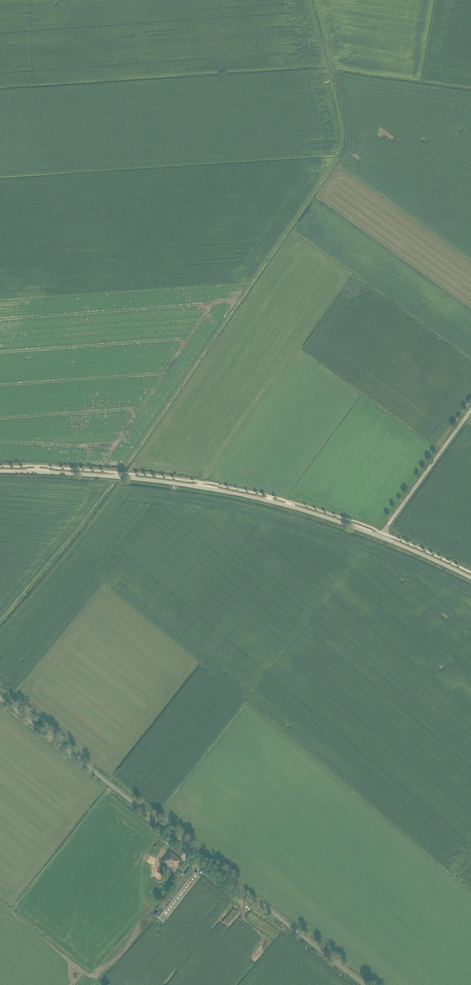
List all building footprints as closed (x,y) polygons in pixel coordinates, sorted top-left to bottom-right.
[(185,863),(171,853),(161,865),(175,876),(185,863)] [(200,876),(191,869),(155,915),(164,922),(200,876)]
